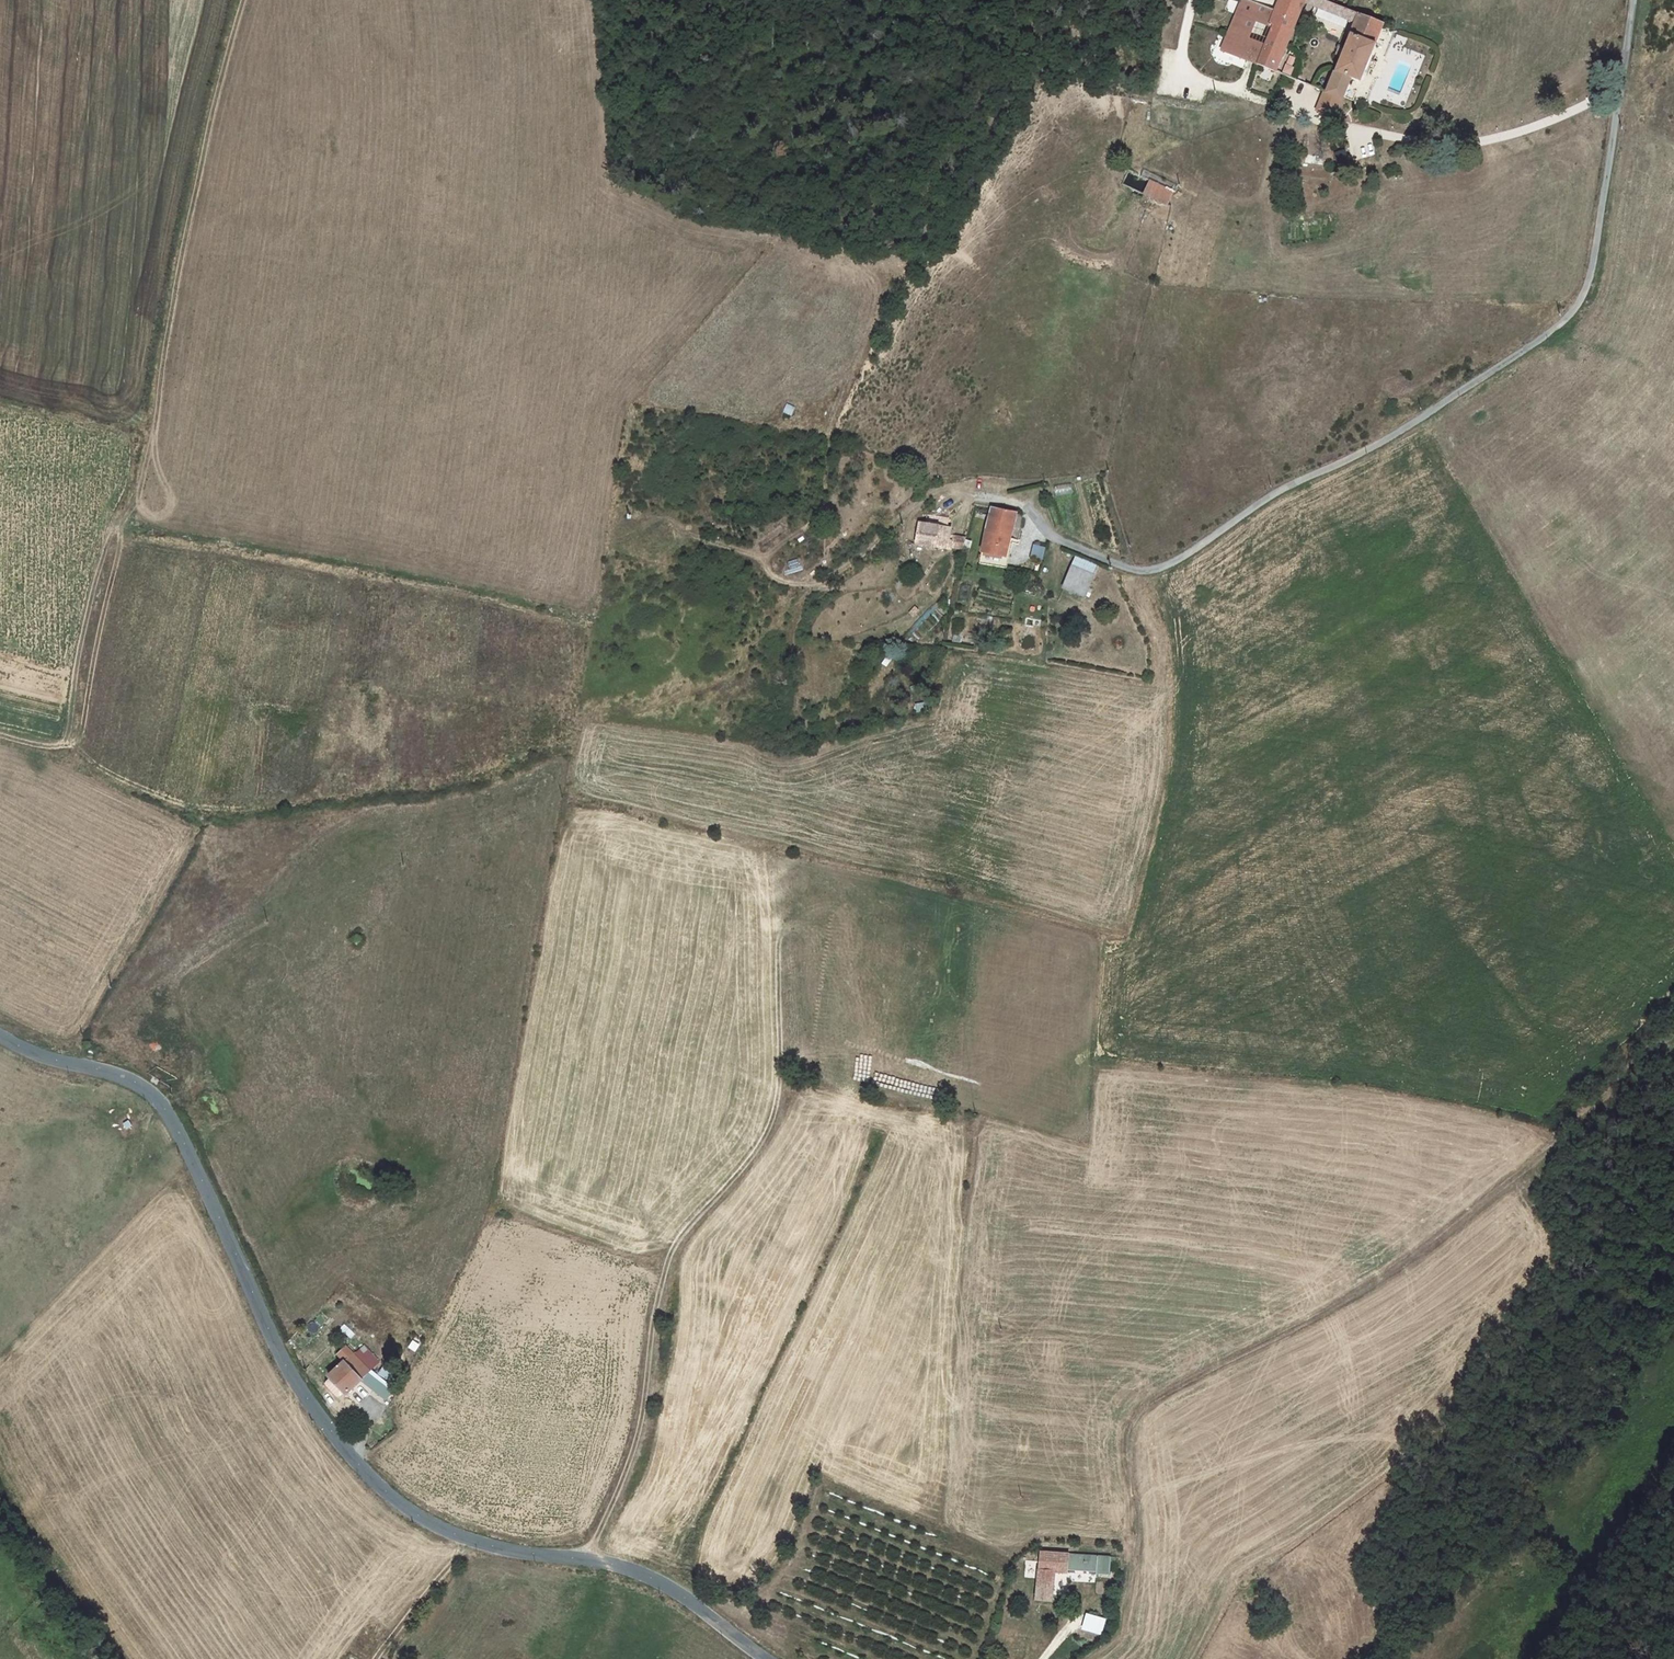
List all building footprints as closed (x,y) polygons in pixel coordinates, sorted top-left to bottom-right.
[(1251,64),(1258,46),(1252,43),(1260,22),(1278,30),(1297,37),(1309,6),(1312,0),(1261,0),(1258,5),(1248,1),(1226,54),(1251,64)] [(1309,6),(1360,27),(1364,17),(1321,0),(1312,0),(1309,6)] [(1388,27),(1364,17),(1360,27),(1332,97),(1329,96),(1322,114),(1339,121),(1346,103),(1347,103),(1355,82),(1366,86),(1381,48),(1380,48),(1388,27)] [(1297,37),(1278,30),(1273,44),(1291,52),(1297,37)] [(1291,52),(1273,44),(1270,51),(1263,68),(1281,76),(1291,52)] [(1270,51),(1258,46),(1251,64),(1263,69),(1263,68),(1270,51)] [(1182,193),(1158,182),(1150,199),(1175,209),(1182,193)] [(1013,562),(1024,518),(1000,513),(989,558),(1013,562)] [(956,545),(957,540),(958,536),(927,529),(923,548),(958,553),(959,546),(956,545)] [(972,556),(973,543),(957,540),(956,545),(959,546),(958,553),(972,556)] [(1013,562),(989,558),(986,568),(1011,572),(1013,562)] [(1095,568),(1070,558),(1055,591),(1078,602),(1095,568)] [(369,941),(375,937),(369,930),(364,935),(369,941)] [(361,1394),(385,1371),(362,1347),(354,1354),(356,1365),(344,1376),(361,1394)] [(1071,1554),(1043,1554),(1039,1600),(1059,1602),(1061,1567),(1071,1568),(1070,1572),(1111,1573),(1113,1555),(1071,1554)] [(1081,1628),(1102,1635),(1107,1618),(1087,1611),(1081,1628)]
